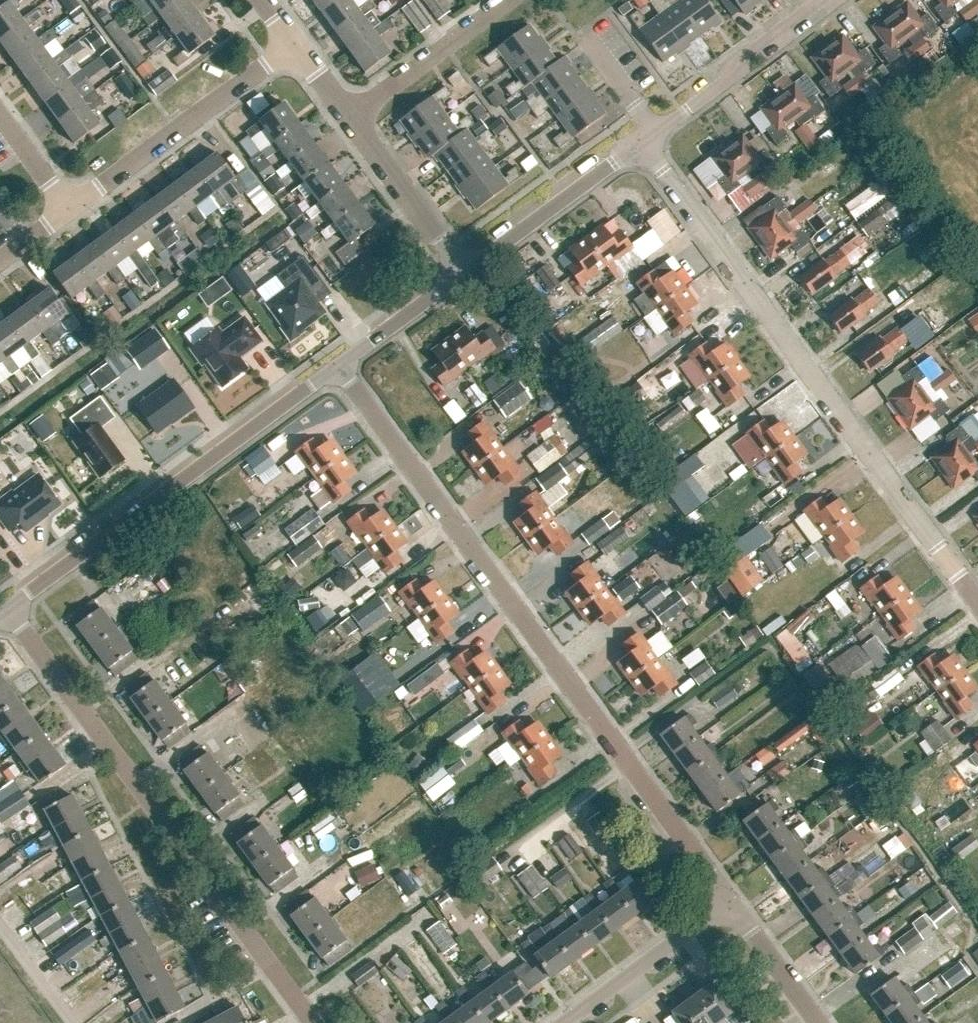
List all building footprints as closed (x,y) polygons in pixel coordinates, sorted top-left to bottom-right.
[(0,7),(0,40),(24,22),(22,19),(16,11),(19,9),(20,6),(18,4),(23,0),(6,0),(7,2),(0,7)] [(71,14),(81,6),(76,0),(61,0),(71,14)] [(157,9),(143,19),(149,26),(162,16),(159,12),(176,0),(150,0),(157,9)] [(199,14),(188,0),(176,0),(159,12),(162,16),(168,24),(157,32),(160,36),(147,46),(153,54),(177,37),(174,32),(199,14)] [(320,10),(333,0),(313,0),(320,10)] [(352,0),(333,0),(320,10),(335,30),(360,12),(357,8),(352,0)] [(363,16),(376,6),(372,0),(367,0),(357,8),(360,12),(335,30),(349,50),(375,32),(372,29),(363,16)] [(442,0),(424,0),(439,19),(450,11),(442,0)] [(650,3),(648,0),(633,0),(640,10),(650,3)] [(675,0),(662,0),(665,4),(668,3),(671,8),(659,17),(682,49),(701,35),(675,0)] [(701,35),(720,21),(705,0),(675,0),(701,35)] [(743,14),(762,0),(733,0),(743,14)] [(958,0),(940,0),(942,2),(934,8),(944,23),(956,14),(950,6),(958,0)] [(968,5),(976,15),(977,13),(977,0),(975,0),(968,5)] [(431,26),(412,1),(401,9),(419,34),(431,26)] [(623,17),(632,10),(627,3),(618,9),(623,17)] [(907,39),(920,29),(925,37),(938,28),(927,13),(919,19),(907,3),(890,16),(907,39)] [(966,22),(976,15),(968,5),(959,12),(966,22)] [(71,14),(70,14),(77,23),(87,15),(81,6),(71,14)] [(0,40),(0,43),(14,61),(38,43),(37,41),(28,28),(41,18),(35,10),(22,19),(24,22),(0,40)] [(682,49),(659,17),(646,26),(642,21),(645,20),(638,10),(629,17),(663,63),(682,49)] [(190,53),(214,35),(199,14),(174,32),(177,37),(186,49),(173,59),(178,66),(192,56),(190,53)] [(895,48),(907,39),(890,16),(874,28),(886,44),(878,50),(888,65),(901,56),(895,48)] [(390,53),(378,37),(392,27),(386,19),(372,29),(375,32),(349,50),(365,72),(390,53)] [(511,68),(542,44),(529,25),(483,59),(489,68),(499,61),(497,59),(502,55),(511,68)] [(113,37),(120,47),(130,40),(123,30),(113,37)] [(38,43),(14,61),(29,81),(54,63),(52,60),(43,48),(56,38),(50,31),(37,41),(38,43)] [(95,52),(105,44),(96,31),(85,39),(95,52)] [(846,73),(857,65),(863,73),(875,64),(864,49),(855,55),(841,37),(827,48),(846,73)] [(923,39),(913,46),(920,56),(930,49),(923,39)] [(130,40),(120,47),(127,57),(137,49),(130,40)] [(532,82),(556,63),(542,44),(511,68),(520,81),(515,84),(514,82),(505,88),(511,97),(532,82)] [(913,46),(903,53),(910,63),(920,56),(913,46)] [(827,48),(827,47),(820,52),(817,55),(812,59),(826,78),(818,84),(829,99),(841,90),(835,82),(846,73),(827,48)] [(111,71),(122,62),(112,48),(100,57),(111,71)] [(54,63),(29,81),(44,102),(69,83),(66,79),(70,76),(80,69),(65,50),(52,60),(54,63)] [(483,59),(482,58),(473,65),(480,75),(489,68),(483,59)] [(531,111),(577,77),(563,58),(556,63),(532,82),(541,95),(536,98),(534,96),(525,102),(531,111)] [(142,79),(155,70),(148,61),(136,70),(142,79)] [(69,83),(44,102),(59,122),(84,103),(82,101),(96,91),(80,69),(70,76),(66,79),(69,83)] [(149,85),(157,95),(177,80),(169,69),(149,85)] [(862,74),(852,81),(859,91),(869,84),(862,74)] [(779,98),(796,120),(801,127),(812,119),(813,120),(825,111),(814,97),(819,93),(806,75),(778,96),(779,98)] [(459,91),(468,84),(462,76),(453,83),(459,91)] [(559,119),(591,96),(577,77),(531,111),(537,119),(546,112),(545,110),(549,106),(559,119)] [(859,91),(852,81),(842,89),(849,98),(859,91)] [(400,120),(414,140),(446,116),(436,103),(441,100),(443,102),(452,95),(445,87),(400,120)] [(496,109),(506,101),(498,89),(487,97),(496,109)] [(84,103),(59,122),(75,144),(100,125),(87,107),(100,97),(96,91),(82,101),(84,103)] [(255,116),(269,106),(261,94),(247,104),(255,116)] [(605,115),(591,96),(559,119),(568,132),(563,135),(562,133),(553,140),(559,149),(605,115)] [(796,120),(779,98),(763,110),(775,127),(767,133),(778,147),(790,138),(784,130),(796,120)] [(514,120),(521,115),(511,103),(504,108),(514,120)] [(251,137),(241,145),(252,159),(262,152),(275,143),(276,143),(300,125),(285,104),(247,132),(249,135),(251,137)] [(478,121),(487,113),(480,104),(470,112),(478,121)] [(115,128),(127,120),(119,109),(107,117),(115,128)] [(537,119),(531,111),(516,122),(523,132),(538,120),(537,119)] [(455,129),(446,116),(414,140),(428,159),(435,154),(466,130),(470,128),(474,125),(467,116),(458,123),(460,125),(455,129)] [(496,137),(507,129),(500,119),(489,127),(496,137)] [(479,137),(488,130),(480,120),(474,125),(470,128),(477,137),(479,137)] [(838,140),(848,131),(840,121),(829,130),(838,140)] [(252,159),(250,161),(256,169),(267,161),(267,160),(281,150),(290,162),(290,163),(315,145),(300,125),(276,143),(275,143),(262,152),(252,159)] [(807,125),(797,132),(805,142),(814,135),(807,125)] [(448,172),(494,138),(488,130),(479,137),(480,139),(475,143),(466,130),(435,154),(448,172)] [(814,135),(805,142),(812,151),(821,144),(814,135)] [(745,174),(756,166),(760,171),(773,162),(763,148),(754,154),(742,137),(726,148),(745,174)] [(491,153),(500,147),(494,138),(448,172),(462,191),(494,168),(484,155),(489,151),(491,153)] [(290,162),(276,172),(282,180),(295,170),(304,183),(305,184),(330,166),(315,145),(290,163),(290,162)] [(737,181),(745,174),(726,148),(720,152),(717,155),(695,171),(708,188),(717,182),(727,196),(740,213),(763,197),(759,191),(749,199),(742,189),(740,186),(737,181)] [(544,158),(551,167),(560,160),(554,151),(544,158)] [(216,153),(195,168),(214,193),(218,190),(228,204),(240,195),(244,192),(248,197),(252,202),(264,193),(260,187),(247,168),(237,175),(234,177),(216,153)] [(521,164),(527,172),(538,164),(532,156),(521,164)] [(825,174),(836,166),(829,156),(818,163),(825,174)] [(267,161),(256,169),(265,181),(276,173),(267,161)] [(330,166),(305,184),(319,203),(320,203),(344,185),(330,166)] [(503,180),(494,168),(462,191),(476,210),(522,176),(515,167),(506,174),(508,176),(503,180)] [(195,168),(175,183),(194,208),(197,206),(209,197),(219,210),(227,205),(228,204),(218,190),(214,193),(195,168)] [(274,196),(285,188),(274,174),(264,182),(274,196)] [(762,175),(752,182),(759,191),(769,184),(762,175)] [(873,176),(852,199),(865,211),(886,188),(873,176)] [(759,191),(752,182),(742,189),(749,199),(759,191)] [(173,223),(177,220),(189,211),(200,225),(207,220),(197,206),(194,208),(175,183),(155,198),(173,223)] [(319,203),(306,213),(310,219),(311,220),(325,210),(334,223),(335,224),(359,206),(344,185),(320,203),(319,203)] [(842,204),(831,193),(817,208),(828,219),(842,204)] [(868,238),(909,207),(899,193),(858,224),(868,238)] [(759,244),(793,218),(789,213),(786,208),(777,196),(762,207),(768,215),(748,229),(759,244)] [(155,198),(135,213),(153,238),(157,235),(167,249),(179,240),(187,234),(177,220),(173,223),(155,198)] [(793,218),(759,244),(770,259),(790,245),(795,252),(810,241),(802,229),(801,229),(798,224),(817,210),(808,199),(789,213),(793,218)] [(294,203),(285,210),(293,222),(294,221),(303,215),(294,203)] [(227,205),(219,210),(223,215),(230,209),(227,205)] [(355,240),(374,226),(359,206),(335,224),(334,223),(321,233),(326,240),(340,230),(350,244),(336,254),(345,266),(364,252),(355,240)] [(661,243),(675,232),(659,211),(645,222),(661,243)] [(135,213),(114,228),(133,253),(136,251),(149,241),(159,255),(166,249),(167,249),(157,235),(153,238),(135,213)] [(303,215),(294,221),(298,227),(307,221),(310,219),(306,213),(303,215)] [(233,236),(243,229),(235,218),(225,225),(233,236)] [(298,227),(294,230),(304,243),(317,234),(307,221),(298,227)] [(607,268),(616,281),(643,261),(633,247),(631,249),(619,232),(609,239),(601,227),(585,238),(586,240),(607,268)] [(114,228),(94,243),(113,268),(116,265),(128,256),(152,288),(160,282),(136,251),(133,253),(114,228)] [(272,253),(290,240),(284,231),(266,244),(272,253)] [(581,287),(607,268),(586,240),(570,251),(579,264),(570,271),(581,287)] [(96,280),(108,272),(118,285),(126,279),(116,265),(113,268),(94,243),(74,258),(92,283),(96,280)] [(200,250),(205,257),(213,251),(208,244),(200,250)] [(166,249),(159,255),(163,261),(171,256),(166,249)] [(811,270),(811,271),(799,280),(811,295),(823,286),(823,287),(835,279),(833,276),(850,263),(840,250),(823,262),(822,261),(811,270)] [(286,290),(267,304),(283,326),(281,328),(291,341),(304,331),(303,330),(325,313),(311,294),(324,285),(303,256),(276,276),(286,290)] [(184,274),(196,265),(189,257),(178,265),(184,274)] [(72,298),(88,287),(98,300),(106,294),(96,280),(92,283),(74,258),(53,273),(72,298)] [(645,293),(634,301),(646,318),(656,310),(685,289),(673,273),(673,274),(664,263),(653,271),(654,273),(638,284),(645,293)] [(239,265),(226,275),(236,288),(249,278),(239,265)] [(547,265),(537,273),(551,292),(561,284),(547,265)] [(919,288),(939,274),(933,266),(913,281),(919,288)] [(165,288),(175,280),(166,269),(156,276),(165,288)] [(221,299),(232,291),(223,278),(211,286),(221,299)] [(886,296),(894,308),(914,294),(906,282),(886,296)] [(839,308),(840,309),(828,318),(839,334),(851,325),(852,327),(864,318),(862,315),(878,302),(868,288),(851,300),(839,308)] [(685,289),(656,310),(675,335),(691,323),(684,314),(696,305),(685,289)] [(73,332),(81,326),(71,312),(68,315),(50,290),(29,305),(47,330),(51,327),(63,318),(73,332)] [(131,292),(123,298),(132,311),(141,305),(131,292)] [(61,340),(51,327),(47,330),(29,305),(9,320),(27,345),(31,342),(43,333),(52,347),(61,340)] [(204,364),(222,388),(248,369),(240,358),(262,342),(245,317),(222,334),(218,329),(191,349),(202,365),(204,364)] [(612,317),(574,343),(584,357),(621,330),(612,317)] [(31,342),(27,345),(9,320),(0,326),(0,351),(6,360),(10,357),(23,348),(32,361),(40,355),(31,342)] [(867,347),(868,348),(856,357),(868,373),(880,364),(881,365),(892,357),(890,353),(907,340),(897,327),(880,340),(878,338),(867,347)] [(140,370),(170,349),(156,329),(125,350),(140,370)] [(469,369),(494,350),(483,334),(473,341),(464,329),(448,341),(469,369)] [(83,348),(95,339),(88,330),(76,338),(83,348)] [(529,337),(545,358),(555,351),(539,330),(529,337)] [(444,387),(469,369),(448,341),(433,352),(442,364),(432,371),(444,387)] [(707,344),(690,356),(692,358),(709,381),(737,361),(726,345),(714,354),(707,344)] [(10,357),(6,360),(0,351),(0,365),(2,363),(12,376),(20,370),(10,357)] [(736,385),(749,377),(737,361),(709,381),(727,407),(736,400),(743,395),(736,385)] [(91,376),(100,389),(119,377),(109,363),(91,376)] [(39,370),(44,377),(52,371),(47,364),(39,370)] [(926,378),(917,366),(901,377),(907,386),(888,400),(898,414),(924,395),(933,389),(929,384),(925,378),(926,378)] [(509,385),(513,372),(499,369),(496,381),(509,385)] [(933,389),(924,395),(898,414),(910,429),(929,415),(934,421),(950,410),(943,402),(948,399),(941,390),(956,380),(949,369),(929,384),(933,389)] [(11,381),(21,394),(32,386),(22,372),(11,381)] [(574,395),(584,388),(577,378),(567,385),(574,395)] [(81,386),(88,396),(95,391),(88,381),(81,386)] [(194,409),(173,381),(137,407),(157,434),(179,419),(194,409)] [(532,400),(519,383),(493,402),(506,419),(532,400)] [(627,410),(647,396),(637,383),(629,389),(630,390),(618,398),(627,410)] [(476,408),(487,400),(474,384),(464,392),(476,408)] [(74,443),(100,478),(124,460),(101,428),(115,418),(100,398),(71,419),(83,436),(74,443)] [(554,403),(551,398),(545,398),(540,401),(539,407),(543,411),(548,412),(553,409),(554,403)] [(615,420),(625,414),(614,400),(605,406),(615,420)] [(454,401),(442,409),(454,426),(466,418),(454,401)] [(600,428),(580,401),(571,407),(591,435),(600,428)] [(656,425),(661,431),(684,413),(679,407),(656,425)] [(728,428),(736,439),(762,421),(755,410),(728,428)] [(29,423),(42,441),(55,431),(43,414),(29,423)] [(105,425),(126,457),(141,448),(120,416),(105,425)] [(747,433),(766,459),(794,438),(783,422),(770,431),(763,422),(747,433)] [(462,454),(474,470),(502,449),(484,424),(468,436),(475,445),(462,454)] [(968,454),(960,444),(969,438),(969,437),(960,425),(945,436),(951,444),(931,459),(942,474),(968,454)] [(608,427),(586,443),(595,456),(617,440),(608,427)] [(644,433),(632,441),(637,449),(649,440),(644,433)] [(555,436),(526,457),(539,475),(568,454),(555,436)] [(793,463),(806,454),(794,438),(766,459),(784,485),(800,473),(793,463)] [(313,441),(297,452),(298,454),(284,463),(293,476),(307,467),(315,478),(343,458),(332,442),(320,451),(313,441)] [(275,464),(263,447),(245,460),(249,465),(244,468),(251,478),(256,474),(258,477),(275,464)] [(505,486),(521,474),(502,449),(474,470),(486,486),(498,476),(505,486)] [(685,517),(702,504),(684,481),(703,467),(694,454),(658,482),(685,517)] [(975,464),(968,454),(942,474),(953,488),(973,473),(977,481),(977,462),(975,464)] [(342,482),(355,474),(343,458),(315,478),(322,488),(310,497),(320,510),(332,502),(333,503),(349,492),(342,482)] [(535,480),(545,493),(567,477),(558,464),(535,480)] [(59,503),(40,477),(5,502),(2,498),(0,500),(0,519),(7,529),(17,521),(26,532),(40,522),(38,519),(59,503)] [(798,482),(788,489),(793,496),(803,489),(798,482)] [(514,525),(526,541),(554,520),(547,511),(568,495),(559,483),(538,498),(536,495),(520,507),(527,516),(514,525)] [(804,511),(823,537),(851,516),(840,500),(827,509),(820,500),(804,511)] [(241,530),(260,516),(253,505),(233,519),(241,530)] [(296,546),(324,525),(312,509),(284,530),(296,546)] [(348,523),(363,544),(366,549),(395,528),(383,512),(371,521),(364,511),(348,523)] [(613,513),(581,535),(589,546),(621,523),(613,513)] [(857,551),(853,544),(850,541),(863,532),(851,516),(823,537),(841,562),(857,551)] [(557,557),(573,545),(554,520),(526,541),(537,557),(550,548),(557,557)] [(247,543),(262,532),(257,525),(242,536),(247,543)] [(725,572),(770,540),(759,525),(714,558),(725,572)] [(308,558),(334,539),(325,526),(299,545),(308,558)] [(394,553),(407,543),(395,528),(366,549),(367,549),(352,560),(366,579),(381,568),(385,574),(401,562),(394,553)] [(672,543),(659,553),(671,564),(679,549),(672,543)] [(339,567),(349,560),(340,546),(330,553),(339,567)] [(783,566),(771,548),(759,556),(772,574),(783,566)] [(711,564),(702,551),(693,556),(702,569),(711,564)] [(749,556),(727,572),(743,595),(765,579),(749,556)] [(566,595),(577,611),(606,590),(599,580),(609,572),(603,563),(592,571),(587,565),(571,577),(578,586),(566,595)] [(343,592),(357,582),(347,568),(333,578),(343,592)] [(690,577),(683,568),(657,587),(657,586),(639,599),(648,612),(666,599),(665,597),(690,577)] [(631,576),(612,589),(621,602),(640,588),(631,576)] [(291,599),(302,587),(292,578),(282,590),(291,599)] [(861,589),(879,615),(907,594),(896,578),(884,587),(877,578),(861,589)] [(343,598),(354,613),(377,596),(366,582),(343,598)] [(399,594),(418,620),(446,599),(434,583),(422,592),(415,583),(399,594)] [(625,616),(606,590),(577,611),(589,627),(601,618),(609,628),(625,616)] [(651,611),(662,625),(687,606),(682,599),(677,592),(666,599),(651,611)] [(907,619),(919,609),(907,594),(879,615),(898,640),(913,628),(907,619)] [(354,613),(351,615),(363,632),(391,612),(378,595),(377,596),(354,613)] [(299,611),(319,609),(318,597),(297,600),(299,611)] [(445,624),(458,615),(446,599),(418,620),(403,631),(419,652),(434,641),(436,645),(452,633),(445,624)] [(93,647),(115,631),(94,601),(72,617),(93,647)] [(342,619),(350,612),(342,602),(334,608),(342,619)] [(738,613),(733,606),(723,613),(728,620),(738,613)] [(793,636),(814,619),(808,611),(787,628),(788,629),(776,637),(797,667),(795,669),(798,674),(812,664),(808,660),(809,659),(793,636)] [(349,636),(358,629),(349,618),(340,625),(349,637),(349,636)] [(349,636),(349,637),(340,625),(334,629),(346,644),(352,639),(349,636)] [(756,626),(749,631),(755,641),(763,636),(756,626)] [(860,642),(871,633),(866,627),(855,635),(860,642)] [(115,677),(137,661),(115,631),(93,647),(115,677)] [(629,682),(658,661),(656,659),(672,648),(660,632),(645,643),(639,635),(623,647),(630,657),(617,666),(629,682)] [(388,651),(402,641),(398,635),(377,650),(380,655),(387,650),(388,651)] [(842,655),(828,665),(848,693),(878,671),(892,661),(875,638),(861,648),(863,650),(847,662),(842,655)] [(684,658),(690,668),(706,658),(699,648),(684,658)] [(451,665),(470,690),(498,670),(487,654),(474,663),(467,653),(451,665)] [(378,654),(337,686),(359,715),(401,683),(378,654)] [(917,666),(936,692),(965,671),(953,655),(941,664),(934,654),(917,666)] [(677,687),(658,661),(629,682),(641,698),(653,689),(660,699),(677,687)] [(706,662),(689,674),(699,687),(715,675),(706,662)] [(424,692),(444,677),(434,663),(414,678),(424,692)] [(803,675),(814,691),(830,680),(818,664),(803,675)] [(880,697),(903,680),(892,665),(852,694),(862,707),(878,695),(880,697)] [(497,694),(509,686),(498,670),(470,690),(488,716),(504,704),(497,694)] [(964,696),(976,687),(965,671),(936,692),(954,718),(971,706),(964,696)] [(146,719),(169,703),(147,673),(124,689),(146,719)] [(3,682),(0,685),(0,711),(16,700),(3,682)] [(738,694),(745,689),(740,682),(733,687),(738,694)] [(710,699),(718,710),(737,696),(730,685),(710,699)] [(28,717),(16,700),(0,711),(0,738),(28,717)] [(168,749),(190,733),(169,703),(146,719),(168,749)] [(296,720),(290,711),(281,717),(287,725),(296,720)] [(884,725),(874,712),(855,727),(865,740),(884,725)] [(659,734),(673,754),(696,737),(689,728),(695,723),(688,713),(659,734)] [(41,733),(28,717),(0,738),(0,739),(5,746),(9,743),(16,752),(41,733)] [(811,717),(773,744),(778,752),(809,730),(822,747),(829,742),(811,717)] [(455,752),(482,732),(474,719),(446,739),(455,752)] [(951,739),(937,720),(920,732),(934,751),(951,739)] [(503,735),(522,761),(551,740),(539,724),(526,733),(519,723),(503,735)] [(53,750),(41,733),(16,752),(23,761),(19,764),(24,771),(53,750)] [(468,762),(492,744),(485,734),(461,752),(468,762)] [(704,747),(696,737),(673,754),(687,773),(717,752),(710,743),(704,747)] [(550,765),(562,756),(551,740),(522,761),(541,786),(557,774),(550,765)] [(199,792),(222,776),(200,746),(177,763),(199,792)] [(763,766),(775,757),(767,746),(755,755),(763,766)] [(65,767),(53,750),(24,771),(30,779),(34,776),(41,785),(65,767)] [(723,762),(717,752),(687,773),(702,793),(725,776),(718,766),(723,762)] [(418,753),(408,766),(418,774),(428,761),(418,753)] [(977,756),(975,753),(969,757),(977,767),(977,766),(977,756)] [(783,761),(767,773),(775,784),(791,772),(783,761)] [(18,763),(6,771),(11,778),(22,769),(18,763)] [(434,800),(456,782),(441,763),(418,781),(434,800)] [(507,773),(501,778),(504,783),(510,778),(507,773)] [(221,822),(244,806),(222,776),(199,792),(221,822)] [(716,813),(745,791),(738,781),(732,786),(725,776),(702,793),(716,813)] [(844,783),(850,792),(860,785),(854,776),(844,783)] [(526,796),(533,790),(528,783),(521,788),(526,796)] [(297,804),(307,796),(300,785),(289,793),(297,804)] [(30,805),(20,790),(0,803),(0,824),(30,805)] [(803,806),(809,802),(805,795),(798,800),(803,806)] [(81,814),(71,796),(44,810),(49,820),(44,822),(49,831),(81,814)] [(742,820),(756,839),(779,823),(772,813),(779,808),(771,798),(742,820)] [(328,832),(342,822),(334,811),(320,821),(328,832)] [(586,821),(602,843),(604,842),(609,849),(619,841),(614,834),(615,833),(600,811),(586,821)] [(90,832),(81,814),(49,831),(53,839),(58,837),(63,846),(90,832)] [(253,864),(276,848),(254,818),(231,834),(253,864)] [(784,830),(779,823),(756,839),(770,859),(799,837),(791,826),(784,830)] [(11,837),(4,826),(0,828),(0,845),(11,837)] [(100,850),(90,832),(63,846),(68,856),(63,858),(68,867),(100,850)] [(557,843),(571,861),(583,852),(570,834),(557,843)] [(972,835),(952,850),(960,861),(977,848),(977,844),(972,835)] [(806,847),(799,837),(770,859),(784,878),(807,861),(800,851),(806,847)] [(884,847),(892,858),(905,848),(897,837),(884,847)] [(275,894),(298,878),(276,848),(253,864),(275,894)] [(109,868),(100,850),(68,867),(72,875),(76,873),(81,882),(109,868)] [(556,859),(550,851),(542,857),(548,865),(556,859)] [(21,867),(13,856),(0,865),(0,882),(21,867)] [(479,887),(501,870),(492,857),(469,874),(479,887)] [(814,871),(807,861),(784,878),(798,897),(828,876),(821,867),(814,871)] [(361,888),(380,880),(374,864),(354,872),(361,888)] [(517,876),(534,898),(547,888),(531,866),(517,876)] [(118,886),(109,868),(81,882),(87,892),(82,894),(86,903),(118,886)] [(15,900),(38,884),(31,873),(8,889),(15,900)] [(66,884),(59,874),(51,879),(58,889),(66,884)] [(834,885),(828,876),(798,897),(812,917),(835,900),(828,890),(834,885)] [(654,903),(639,882),(622,895),(610,879),(602,885),(614,901),(618,898),(633,918),(654,903)] [(909,883),(898,890),(905,900),(916,892),(909,883)] [(128,903),(118,886),(86,903),(91,911),(95,908),(100,918),(128,903)] [(345,895),(351,903),(361,895),(355,888),(345,895)] [(306,937),(329,921),(308,891),(285,908),(306,937)] [(412,907),(421,901),(415,891),(405,898),(412,907)] [(612,933),(633,918),(618,898),(614,901),(601,910),(590,894),(582,900),(593,916),(597,913),(612,933)] [(442,909),(452,902),(446,895),(437,902),(442,909)] [(843,910),(835,900),(812,917),(826,936),(856,914),(849,905),(843,910)] [(860,900),(852,906),(857,913),(865,907),(860,900)] [(91,911),(86,903),(80,906),(85,916),(92,912),(91,911)] [(137,921),(128,903),(100,918),(105,927),(100,929),(105,937),(137,921)] [(38,934),(60,919),(53,907),(30,922),(38,934)] [(895,942),(904,955),(923,940),(936,930),(952,918),(943,907),(928,920),(924,915),(912,924),(915,928),(895,942)] [(591,948),(612,933),(597,913),(593,916),(580,925),(569,910),(561,916),(572,931),(576,927),(591,948)] [(862,924),(856,914),(826,936),(840,955),(863,938),(856,928),(862,924)] [(146,939),(137,921),(105,937),(109,946),(114,943),(119,953),(146,939)] [(328,967),(351,950),(329,921),(306,937),(328,967)] [(427,931),(444,954),(456,944),(439,921),(427,931)] [(46,947),(66,933),(59,922),(39,935),(46,947)] [(570,963),(591,948),(576,927),(572,931),(559,940),(548,925),(540,931),(551,946),(555,943),(570,963)] [(418,937),(408,944),(417,957),(427,949),(418,937)] [(854,975),(884,953),(877,943),(871,948),(863,938),(840,955),(854,975)] [(156,957),(146,939),(119,953),(124,963),(119,965),(124,974),(156,957)] [(570,963),(555,943),(551,946),(538,955),(528,940),(520,946),(531,960),(534,958),(549,979),(570,963)] [(384,966),(403,982),(412,971),(393,956),(384,966)] [(165,974),(156,957),(124,974),(128,982),(133,979),(137,989),(165,974)] [(481,972),(490,964),(485,957),(475,965),(481,972)] [(359,987),(378,972),(370,961),(351,975),(359,987)] [(941,977),(950,989),(969,975),(960,963),(941,977)] [(476,978),(486,992),(490,989),(506,1011),(527,996),(525,993),(539,983),(526,964),(493,987),(483,973),(476,978)] [(174,992),(165,974),(137,989),(142,998),(138,1000),(138,1001),(142,1009),(174,992)] [(869,994),(884,1013),(913,993),(907,984),(900,988),(892,977),(869,994)] [(708,981),(688,995),(709,1022),(717,1022),(723,1018),(727,1022),(747,1022),(752,1019),(735,997),(725,1004),(708,981)] [(506,1011),(490,989),(486,992),(472,1002),(463,988),(455,994),(465,1007),(469,1004),(483,1022),(489,1022),(506,1011)] [(117,1000),(112,992),(100,1000),(106,1008),(117,1000)] [(155,1022),(159,1022),(184,1010),(174,992),(142,1009),(133,1014),(134,1015),(130,1017),(133,1022),(153,1022),(155,1022)] [(913,993),(884,1013),(891,1022),(911,1022),(920,1016),(913,1007),(920,1002),(913,993)] [(688,995),(669,1009),(679,1022),(709,1022),(688,995)] [(434,1009),(438,1006),(431,996),(424,1001),(431,1011),(434,1009)] [(142,1009),(138,1001),(129,1006),(133,1014),(142,1009)] [(469,1004),(465,1007),(452,1017),(442,1003),(438,1006),(434,1009),(444,1022),(448,1019),(451,1022),(483,1022),(469,1004)] [(237,1008),(216,1019),(218,1022),(245,1022),(237,1008)]
